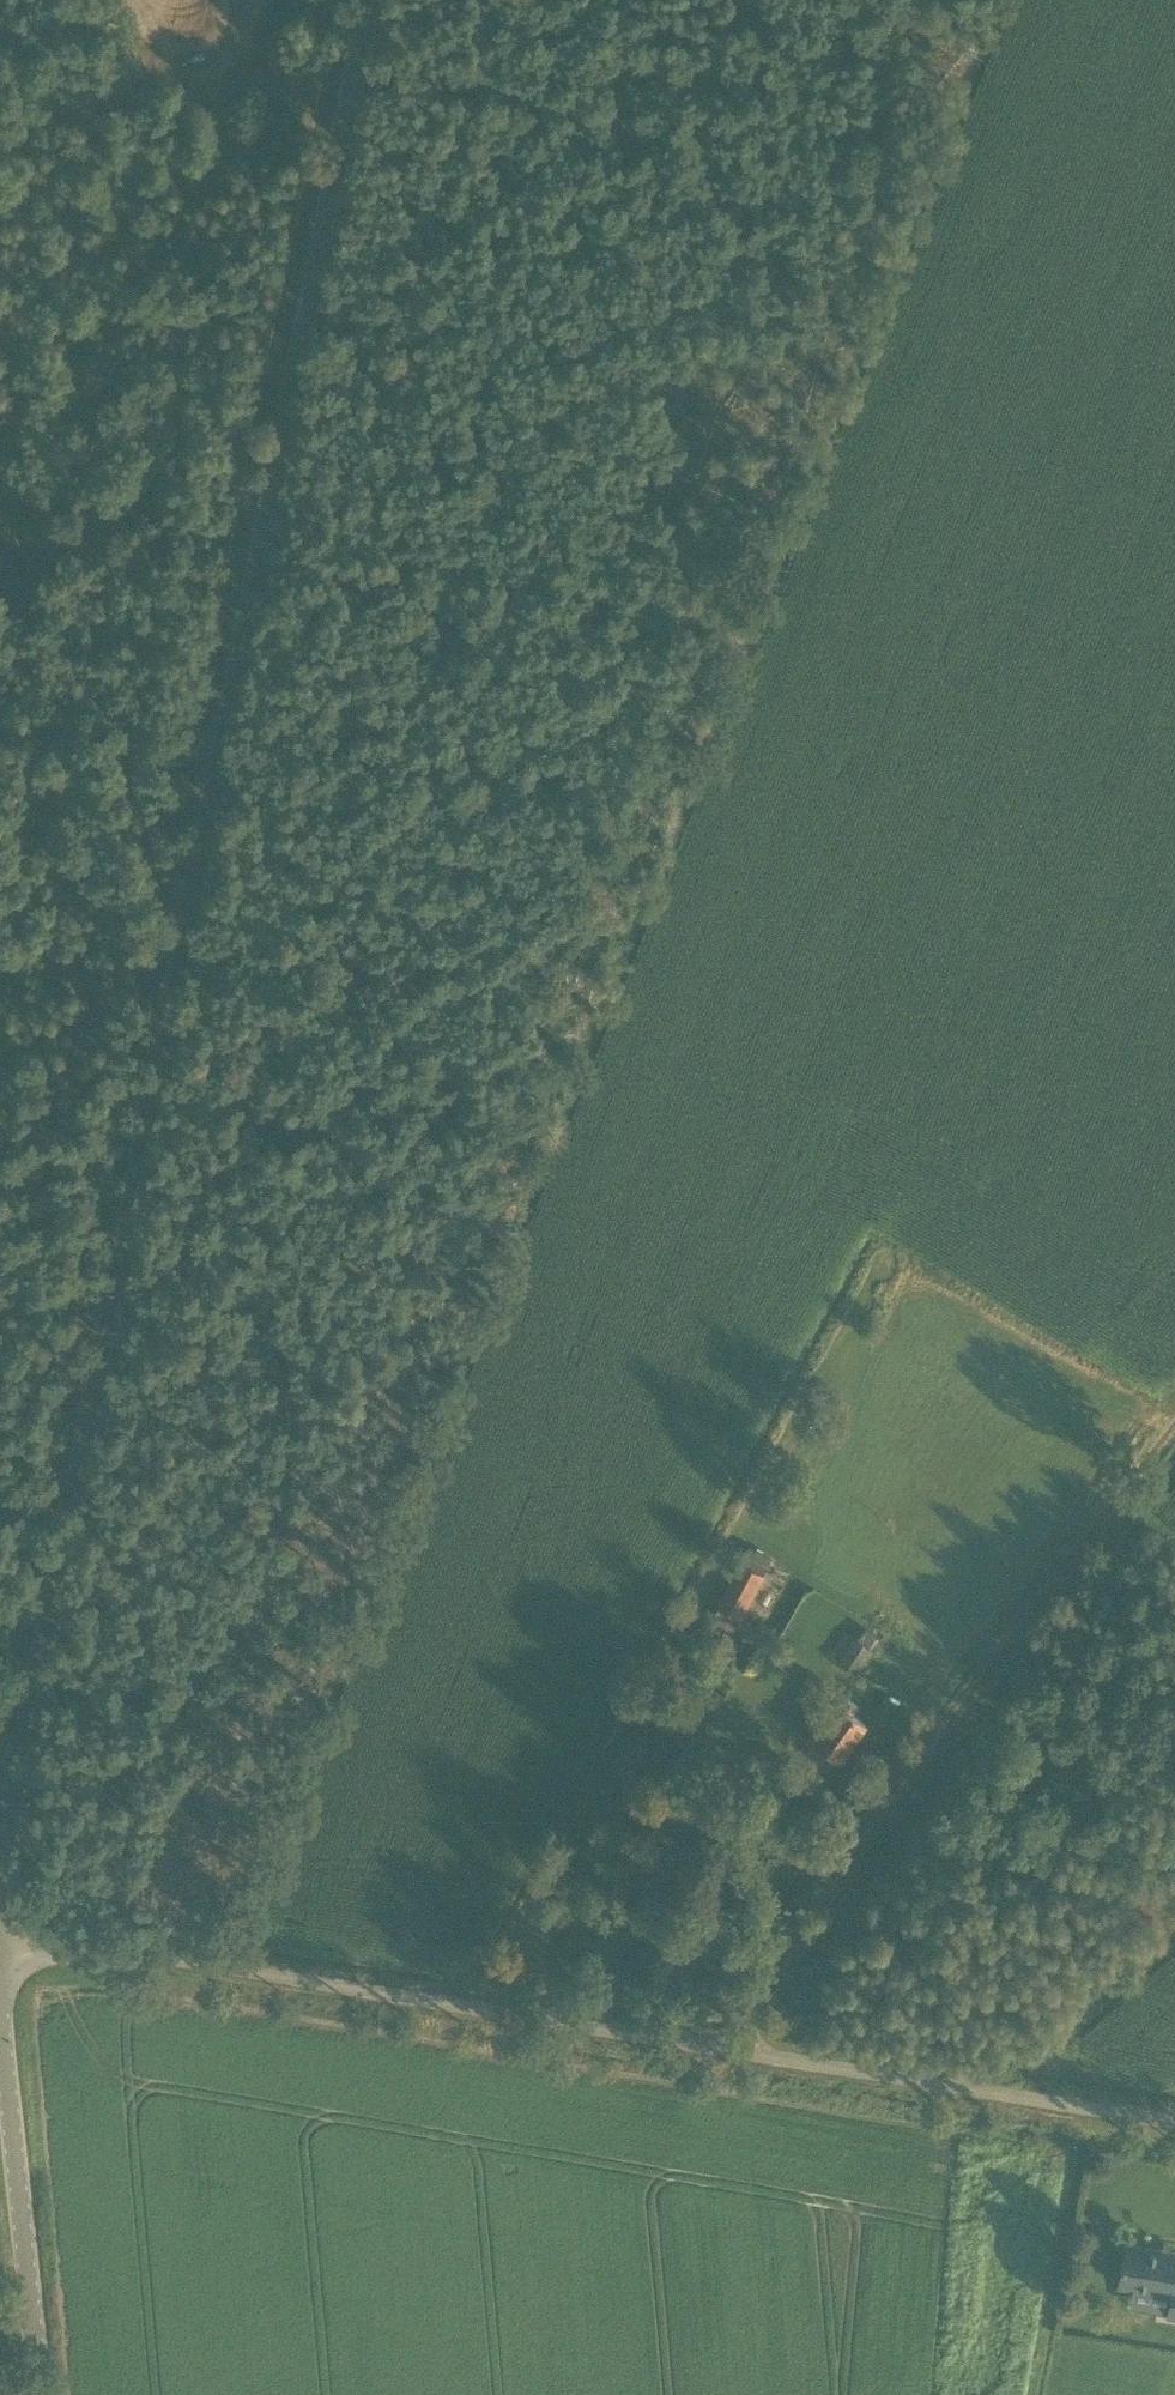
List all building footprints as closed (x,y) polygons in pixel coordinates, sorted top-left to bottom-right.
[(749,1545),(740,1562),(763,1574),(772,1558),(749,1545)] [(733,1632),(763,1574),(740,1562),(717,1607),(719,1608),(712,1621),(733,1632)] [(837,1661),(856,1674),(873,1650),(868,1646),(876,1635),(864,1628),(858,1639),(853,1636),(837,1661)] [(813,1740),(840,1759),(865,1724),(851,1714),(857,1705),(844,1696),(838,1705),(838,1704),(813,1740)] [(1174,2282),(1174,2280),(1174,2252),(1125,2244),(1118,2286),(1132,2288),(1129,2306),(1168,2313),(1168,2316),(1174,2317),(1174,2282)]
